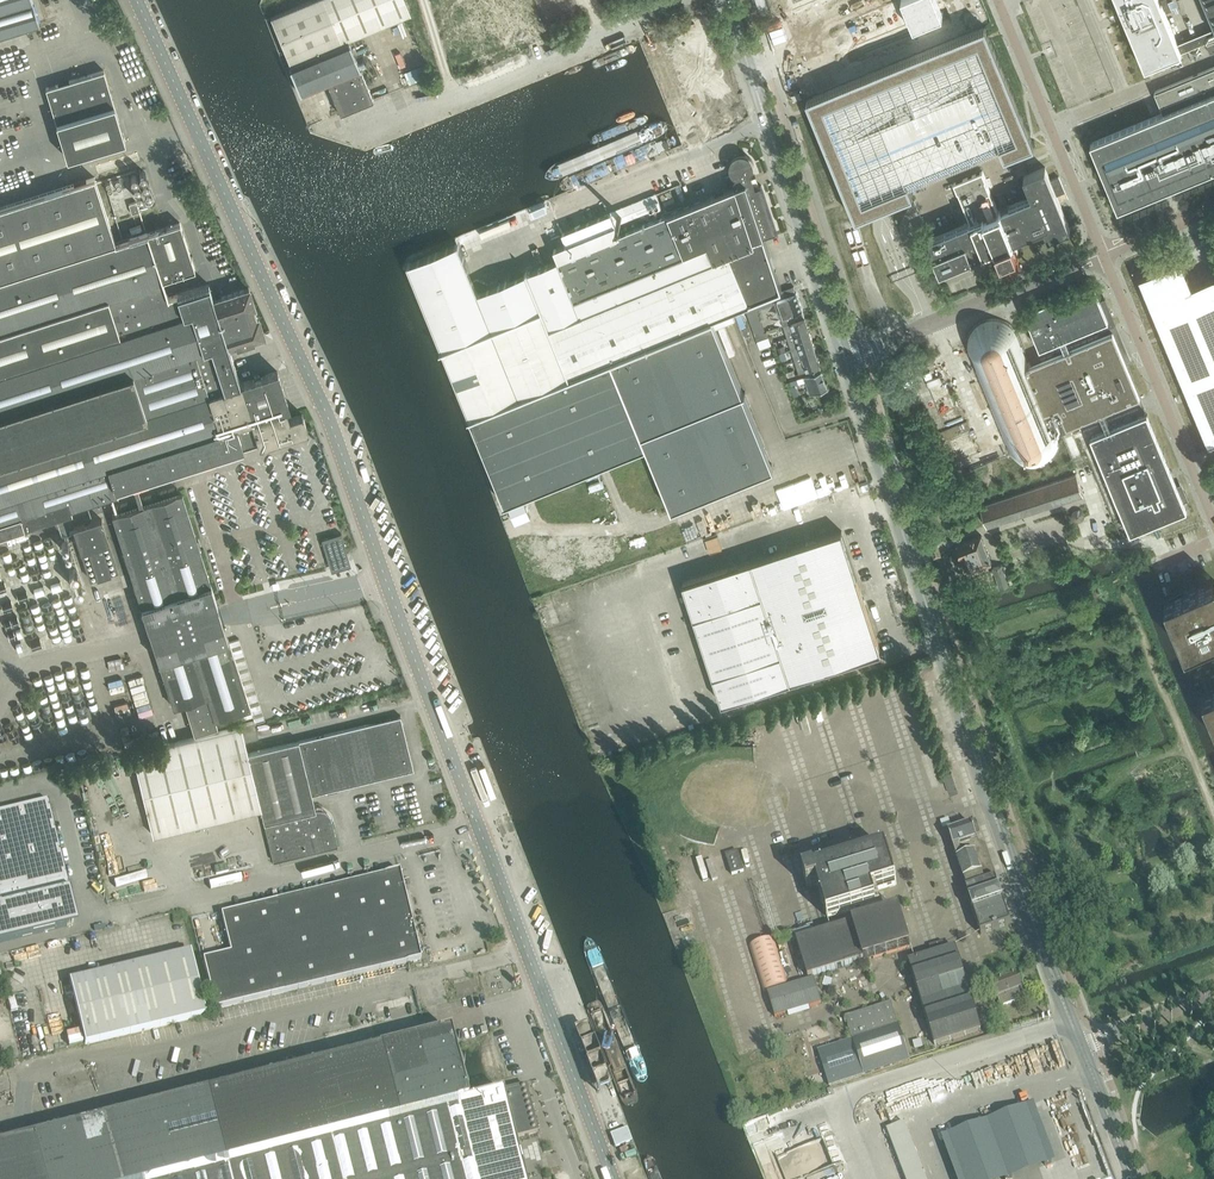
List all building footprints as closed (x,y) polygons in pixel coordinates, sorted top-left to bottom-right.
[(39,24),(32,0),(0,0),(0,36),(39,24)] [(341,43),(324,0),(311,0),(271,17),(290,64),(297,61),(298,60),(299,61),(305,58),(307,57),(314,54),(315,53),(315,54),(322,51),(323,50),(324,50),(330,47),(332,46),(332,47),(339,44),(340,43),(341,43)] [(341,43),(347,40),(348,40),(348,39),(410,13),(405,0),(324,0),(341,43)] [(917,30),(946,18),(939,0),(905,0),(917,30)] [(1145,68),(1182,53),(1181,51),(1213,37),(1213,27),(1178,42),(1160,0),(1117,0),(1145,68)] [(1207,4),(1213,22),(1213,0),(1205,0),(1207,4)] [(985,27),(808,100),(811,107),(856,217),(857,217),(866,213),(878,208),(912,194),(907,183),(1001,145),(1005,156),(1033,144),(1030,136),(990,39),(989,37),(989,36),(985,28),(985,27)] [(712,29),(646,56),(675,128),(741,101),(712,29)] [(290,64),(289,65),(289,66),(290,66),(291,70),(299,87),(300,92),(301,94),(302,93),(309,90),(311,90),(311,89),(317,86),(318,87),(319,86),(326,83),(327,83),(327,82),(334,80),(336,79),(342,76),(343,76),(344,76),(344,75),(351,73),(352,72),(359,69),(361,69),(360,67),(358,63),(351,46),(349,41),(348,40),(347,40),(341,43),(340,43),(339,44),(332,47),(332,46),(330,47),(324,50),(323,50),(322,51),(315,54),(315,53),(314,54),(307,57),(305,58),(299,61),(298,60),(297,61),(290,64)] [(1155,91),(1164,112),(1091,143),(1103,172),(1106,179),(1118,209),(1213,169),(1213,67),(1156,91),(1156,90),(1155,91)] [(327,83),(340,114),(373,100),(361,69),(359,69),(352,72),(351,73),(344,75),(344,76),(343,76),(342,76),(336,79),(334,80),(327,82),(327,83)] [(104,70),(46,88),(67,158),(125,140),(104,70)] [(802,97),(800,91),(791,95),(794,101),(802,97)] [(557,178),(667,133),(669,132),(671,129),(672,126),(671,123),(669,121),(667,120),(664,120),(661,120),(552,165),(549,167),(547,169),(545,172),(545,175),(547,178),(551,179),(554,179),(557,178)] [(573,188),(666,150),(669,148),(671,146),(671,143),(671,140),(669,138),(666,136),(664,136),(661,136),(567,175),(565,177),(562,179),(560,182),(561,185),(563,188),(567,189),(570,189),(573,188)] [(777,231),(776,228),(762,185),(756,187),(755,184),(756,183),(757,183),(757,182),(757,181),(757,180),(756,179),(755,179),(754,179),(752,173),(753,172),(753,171),(754,170),(754,169),(754,168),(754,167),(754,165),(754,164),(753,162),(753,161),(752,160),(751,158),(751,157),(749,156),(748,156),(747,155),(746,155),(745,154),(743,154),(741,154),(739,154),(738,155),(736,155),(736,156),(734,157),(733,158),(732,160),(731,161),(731,162),(730,163),(730,164),(730,165),(730,166),(730,167),(730,168),(730,169),(730,170),(731,171),(731,172),(732,173),(733,174),(733,175),(735,176),(736,177),(734,180),(734,181),(736,186),(692,204),(708,244),(709,244),(715,260),(730,253),(750,302),(782,289),(765,235),(777,231)] [(1046,167),(1024,176),(1024,177),(1025,177),(1032,196),(1001,209),(1001,208),(1000,208),(1001,210),(999,211),(986,179),(987,179),(983,170),(954,182),(958,191),(959,190),(960,194),(970,218),(971,218),(972,221),(971,222),(971,221),(930,238),(930,237),(929,238),(942,269),(996,247),(996,248),(996,247),(1000,256),(1000,257),(1001,257),(1002,258),(1004,257),(1008,266),(1019,261),(1015,252),(1018,251),(1017,250),(1018,250),(1014,239),(1045,226),(1049,235),(1048,235),(1049,236),(1071,227),(1070,226),(1054,188),(1062,184),(1059,176),(1051,180),(1046,168),(1046,167)] [(255,378),(242,382),(240,382),(229,346),(264,335),(258,317),(257,317),(254,306),(255,306),(249,287),(214,299),(209,284),(177,294),(168,297),(163,280),(195,269),(180,222),(116,243),(95,177),(0,207),(0,536),(72,514),(71,510),(118,495),(116,488),(244,448),(243,446),(259,441),(260,444),(307,428),(302,413),(289,418),(285,407),(289,406),(277,371),(261,376),(260,375),(254,377),(255,378)] [(671,190),(660,194),(663,201),(673,196),(671,190)] [(657,193),(620,208),(623,215),(635,210),(637,215),(662,205),(657,193)] [(546,202),(532,208),(535,214),(548,209),(546,202)] [(708,244),(692,204),(646,223),(646,221),(643,222),(643,224),(639,226),(620,233),(611,212),(564,232),(563,232),(567,243),(555,248),(559,259),(499,283),(497,279),(488,283),(477,279),(474,280),(459,243),(408,264),(470,416),(611,358),(713,317),(750,302),(730,253),(715,260),(709,244),(708,244)] [(1139,277),(1140,278),(1141,278),(1142,281),(1146,290),(1144,290),(1145,292),(1146,291),(1151,303),(1149,304),(1150,305),(1152,304),(1153,308),(1157,316),(1155,317),(1156,318),(1157,317),(1160,325),(1162,329),(1160,330),(1161,331),(1163,331),(1164,334),(1166,338),(1168,342),(1166,343),(1166,345),(1168,344),(1173,356),(1171,356),(1172,358),(1174,357),(1179,369),(1177,370),(1177,371),(1179,370),(1184,382),(1182,383),(1183,384),(1185,384),(1188,391),(1189,394),(1190,395),(1188,396),(1189,397),(1190,397),(1192,402),(1191,403),(1191,404),(1193,403),(1198,415),(1196,416),(1197,417),(1198,416),(1203,428),(1202,429),(1202,430),(1204,430),(1207,438),(1209,441),(1208,442),(1209,444),(1209,443),(1211,443),(1211,442),(1213,441),(1213,277),(1193,286),(1192,285),(1191,285),(1187,274),(1188,274),(1187,272),(1186,273),(1181,261),(1182,261),(1181,259),(1179,259),(1180,260),(1168,265),(1167,264),(1166,265),(1166,266),(1154,270),(1153,270),(1153,271),(1141,276),(1141,275),(1140,276),(1139,276),(1139,277)] [(1092,283),(1025,311),(1040,348),(1096,325),(1099,332),(1110,327),(1113,332),(1119,329),(1105,298),(1100,300),(1092,283)] [(793,286),(773,294),(784,324),(793,321),(805,317),(802,310),(803,310),(796,293),(795,293),(793,286)] [(754,302),(745,305),(752,324),(761,321),(757,310),(754,302)] [(713,317),(611,358),(646,445),(672,509),(774,468),(743,393),(713,317)] [(793,321),(784,324),(787,336),(809,329),(805,317),(793,321)] [(1059,429),(1100,412),(1104,411),(1139,396),(1126,364),(1131,362),(1129,358),(1128,354),(1122,356),(1113,332),(1032,365),(1019,333),(1018,332),(1017,330),(1016,329),(1015,327),(1014,326),(1012,324),(1011,323),(1009,322),(1007,320),(1005,319),(1003,318),(1000,318),(998,317),(995,317),(993,317),(991,317),(989,317),(986,318),(983,319),(981,320),(978,321),(976,323),(974,325),(972,327),(971,329),(970,331),(968,334),(968,336),(967,338),(967,339),(966,341),(966,344),(966,346),(966,348),(967,349),(967,352),(968,354),(968,355),(969,355),(976,370),(975,371),(976,374),(978,373),(979,375),(977,376),(1005,445),(1007,444),(1008,446),(1006,447),(1008,451),(1009,453),(1010,455),(1011,457),(1013,458),(1014,460),(1016,461),(1018,463),(1020,464),(1022,465),(1024,465),(1026,466),(1029,467),(1031,467),(1032,467),(1034,467),(1036,467),(1038,466),(1041,466),(1043,465),(1045,464),(1047,463),(1049,462),(1051,460),(1053,458),(1054,456),(1055,455),(1057,453),(1057,451),(1058,450),(1058,449),(1059,447),(1060,445),(1060,443),(1060,441),(1060,440),(1060,438),(1060,435),(1059,433),(1059,432),(1057,433),(1056,431),(1059,429)] [(809,329),(787,336),(791,348),(813,341),(809,329)] [(813,341),(791,348),(795,360),(817,353),(813,341)] [(817,353),(795,360),(799,373),(808,370),(821,365),(817,353)] [(506,502),(504,503),(646,445),(611,358),(470,416),(506,502)] [(810,394),(828,388),(822,371),(804,377),(806,382),(810,394)] [(804,377),(790,382),(795,396),(799,395),(795,385),(806,382),(804,377)] [(1187,509),(1184,501),(1189,499),(1185,491),(1181,493),(1180,493),(1147,413),(1147,414),(1112,428),(1104,411),(1100,412),(1107,430),(1091,437),(1108,477),(1109,480),(1131,533),(1187,509)] [(1076,474),(981,505),(988,527),(1083,496),(1076,474)] [(182,493),(113,515),(148,627),(152,640),(155,649),(157,655),(174,707),(185,703),(195,734),(218,727),(215,719),(250,708),(229,642),(225,627),(222,618),(218,605),(217,605),(211,584),(211,583),(210,583),(182,493)] [(531,517),(524,499),(508,505),(515,523),(531,517)] [(101,518),(74,527),(90,579),(118,570),(101,518)] [(842,531),(683,582),(722,703),(881,651),(863,594),(842,531)] [(341,533),(322,539),(330,567),(349,561),(347,554),(341,533)] [(718,535),(706,539),(710,553),(722,549),(718,535)] [(982,535),(957,544),(967,572),(992,563),(982,535)] [(994,570),(991,571),(992,574),(995,573),(1000,588),(1009,585),(1002,564),(993,568),(994,570)] [(1186,651),(1211,641),(1213,640),(1213,581),(1165,601),(1186,651)] [(1213,720),(1213,690),(1203,694),(1213,720)] [(315,793),(414,769),(401,716),(260,750),(265,768),(253,771),(261,805),(263,804),(268,822),(316,810),(312,794),(315,793)] [(133,752),(153,835),(261,809),(273,861),(274,861),(338,846),(334,828),(332,820),(330,816),(327,813),(324,811),(320,810),(316,810),(268,822),(263,804),(261,805),(253,771),(265,768),(260,750),(248,753),(245,742),(259,739),(254,721),(241,724),(241,726),(133,752)] [(951,772),(944,775),(950,794),(958,791),(951,772)] [(0,813),(0,899),(2,906),(0,907),(0,943),(10,941),(67,927),(67,925),(73,923),(68,903),(73,902),(48,801),(0,813)] [(953,848),(955,852),(954,852),(955,853),(958,861),(958,862),(958,863),(958,862),(961,870),(960,871),(961,872),(964,880),(963,880),(964,882),(964,881),(967,890),(966,890),(969,900),(973,912),(981,935),(1011,925),(1003,902),(1004,902),(1003,899),(1003,898),(1002,898),(1002,897),(1001,894),(1001,893),(1001,892),(1000,892),(1000,890),(999,890),(985,847),(980,845),(979,846),(979,845),(978,846),(976,840),(977,840),(976,839),(974,833),(979,832),(976,820),(970,822),(971,824),(970,824),(971,825),(949,832),(948,832),(948,833),(953,847),(953,849),(953,848)] [(806,874),(806,875),(804,875),(808,888),(817,885),(828,919),(829,919),(829,918),(840,915),(841,915),(852,911),(853,911),(864,907),(864,908),(865,908),(864,907),(876,904),(876,903),(873,892),(896,885),(897,885),(886,850),(885,850),(885,849),(884,850),(885,850),(879,852),(873,853),(873,854),(862,857),(861,857),(849,861),(838,865),(838,864),(837,865),(826,868),(825,868),(825,869),(814,872),(807,874),(806,874)] [(738,852),(726,855),(732,875),(744,871),(738,852)] [(712,861),(706,862),(712,881),(718,879),(712,861)] [(227,865),(214,868),(216,875),(229,872),(227,865)] [(221,914),(230,953),(203,960),(215,1010),(284,993),(413,962),(413,963),(416,962),(416,961),(421,960),(410,915),(399,871),(221,914)] [(842,921),(844,927),(797,941),(808,978),(910,947),(899,910),(852,925),(850,918),(842,921)] [(749,946),(763,992),(789,984),(774,938),(749,946)] [(955,948),(909,963),(935,1046),(981,1031),(970,995),(972,994),(969,984),(966,984),(955,948)] [(176,957),(70,982),(85,1045),(206,1016),(191,953),(190,953),(190,950),(176,954),(176,957)] [(1018,975),(993,984),(998,998),(1002,1008),(1004,1007),(1027,998),(1023,988),(1024,988),(1022,984),(1018,975)] [(814,980),(768,994),(775,1018),(822,1003),(814,980)] [(852,1040),(818,1051),(830,1087),(910,1061),(891,1002),(845,1017),(852,1040)] [(514,1139),(537,1133),(525,1086),(502,1092),(468,1101),(450,1032),(444,1033),(427,1038),(417,1040),(396,1046),(392,1047),(392,1046),(392,1047),(382,1049),(381,1049),(382,1049),(218,1091),(104,1121),(12,1144),(0,1147),(0,1178),(525,1178),(514,1139)] [(576,1036),(573,1037),(580,1054),(583,1053),(584,1053),(582,1047),(578,1035),(576,1036)] [(632,1142),(627,1129),(627,1128),(611,1134),(610,1135),(615,1148),(632,1142)] [(650,1178),(662,1178),(657,1163),(654,1161),(649,1161),(646,1164),(646,1167),(650,1178)]
